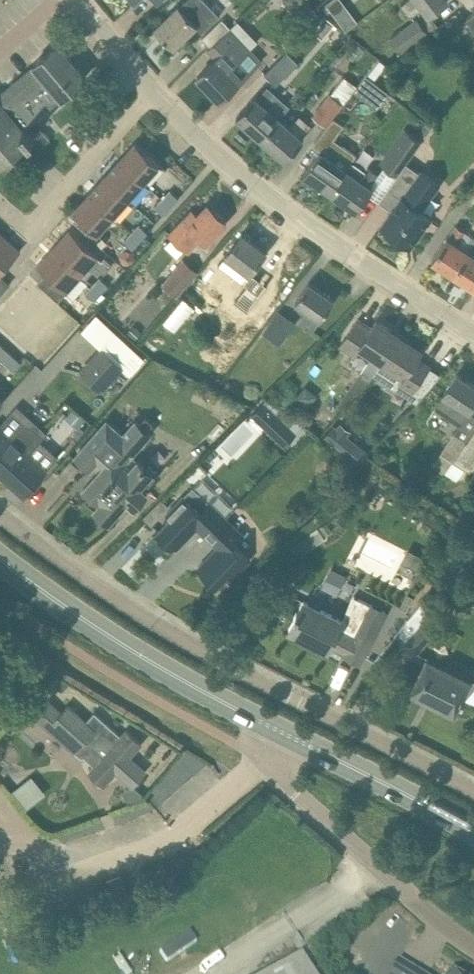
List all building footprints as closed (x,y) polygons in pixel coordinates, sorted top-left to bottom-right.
[(156,28),(174,47),(197,25),(203,32),(221,15),(206,0),(187,0),(181,6),(180,5),(156,28)] [(366,13),(356,0),(352,0),(336,12),(347,27),(366,13)] [(402,4),(411,17),(425,7),(430,14),(449,0),(408,0),(402,4)] [(419,17),(391,38),(402,53),(429,32),(419,17)] [(222,19),(203,37),(211,46),(212,46),(231,28),(222,19)] [(198,75),(220,99),(261,60),(251,49),(231,28),(212,46),(209,48),(217,57),(198,75)] [(21,148),(32,139),(24,130),(87,77),(59,43),(34,63),(36,65),(0,96),(0,165),(21,148)] [(288,51),(266,72),(277,84),(299,62),(288,51)] [(367,74),(355,91),(377,108),(389,91),(367,74)] [(237,116),(262,138),(280,117),(268,106),(277,94),(268,86),(258,97),(256,95),(237,116)] [(332,94),(331,93),(326,99),(313,114),(325,125),(344,104),(332,94)] [(280,117),(262,138),(286,159),(305,139),(302,136),(312,125),(307,121),(303,117),(293,128),(280,117)] [(381,162),(398,174),(422,139),(406,128),(381,162)] [(32,139),(21,148),(29,157),(49,140),(41,131),(32,139)] [(305,173),(331,192),(353,160),(356,157),(332,140),(324,152),(321,150),(305,173)] [(136,142),(121,159),(145,181),(161,164),(136,142)] [(121,159),(105,176),(129,198),(145,181),(121,159)] [(353,160),(331,192),(358,210),(369,194),(374,187),(371,185),(380,173),(369,166),(367,170),(353,160)] [(382,225),(386,227),(388,232),(392,235),(398,236),(411,245),(432,216),(421,208),(429,198),(424,195),(436,179),(423,170),(421,172),(407,162),(389,187),(403,197),(382,225)] [(105,176),(89,194),(114,216),(129,198),(105,176)] [(179,197),(172,190),(164,199),(172,205),(179,197)] [(114,216),(89,194),(74,211),(98,233),(114,216)] [(172,205),(164,199),(157,207),(164,214),(172,205)] [(170,232),(187,250),(201,236),(208,242),(228,221),(209,204),(199,214),(193,209),(170,232)] [(149,230),(140,223),(133,232),(141,239),(149,230)] [(433,260),(455,274),(470,251),(459,244),(467,232),(458,226),(450,238),(448,237),(433,260)] [(70,230),(54,247),(87,278),(98,266),(105,273),(114,263),(105,256),(102,259),(70,230)] [(141,239),(133,232),(125,240),(133,248),(141,239)] [(227,254),(220,264),(231,273),(238,263),(251,272),(255,267),(267,251),(243,233),(227,254)] [(0,238),(0,274),(21,251),(4,235),(0,238)] [(83,275),(54,247),(38,265),(67,292),(83,275)] [(455,274),(473,287),(473,254),(470,251),(455,274)] [(184,258),(163,282),(178,296),(200,272),(184,258)] [(236,300),(249,310),(267,284),(255,275),(236,300)] [(101,277),(94,284),(102,291),(109,284),(101,277)] [(301,322),(313,330),(321,318),(335,298),(310,281),(297,301),(309,310),(301,322)] [(94,284),(88,292),(99,303),(106,295),(102,291),(94,284)] [(265,332),(274,338),(290,316),(282,309),(265,332)] [(382,360),(386,355),(400,334),(377,319),(372,328),(358,319),(347,335),(342,344),(356,354),(362,346),(373,353),(361,372),(370,378),(382,360)] [(400,334),(386,355),(382,360),(403,375),(398,382),(413,392),(419,383),(430,366),(417,358),(422,349),(400,334)] [(101,345),(80,369),(105,391),(124,369),(131,374),(146,357),(120,335),(118,338),(115,335),(104,348),(101,345)] [(0,351),(0,357),(4,361),(12,353),(4,346),(0,351)] [(12,353),(4,361),(14,371),(22,362),(12,353)] [(339,405),(345,408),(370,378),(361,372),(339,405)] [(444,472),(445,470),(473,431),(473,412),(470,410),(473,404),(473,384),(458,373),(444,393),(445,393),(436,407),(448,414),(461,423),(433,465),(444,472)] [(43,423),(59,436),(79,414),(63,400),(43,423)] [(264,402),(252,415),(285,446),(297,432),(264,402)] [(26,495),(59,456),(40,440),(47,432),(18,406),(0,425),(0,472),(26,495)] [(85,486),(101,501),(95,508),(110,521),(128,500),(135,506),(148,492),(145,489),(158,475),(133,453),(151,433),(136,419),(124,432),(108,418),(84,445),(71,460),(72,461),(77,455),(91,467),(95,463),(101,468),(85,486)] [(334,424),(325,436),(360,464),(369,452),(334,424)] [(445,470),(458,479),(466,468),(470,470),(473,464),(473,431),(445,470)] [(171,517),(159,530),(178,548),(198,526),(208,536),(226,518),(210,502),(193,487),(184,496),(181,499),(167,513),(171,517)] [(226,518),(208,536),(219,547),(199,568),(217,585),(229,573),(233,577),(247,562),(250,559),(235,544),(244,534),(226,518)] [(321,587),(337,594),(346,574),(330,567),(321,587)] [(454,599),(456,610),(473,606),(473,597),(473,594),(454,599)] [(296,617),(290,629),(329,649),(331,644),(346,651),(344,654),(362,663),(389,612),(355,596),(343,621),(304,601),(298,612),(297,611),(295,616),(296,617)] [(424,603),(397,635),(418,652),(444,621),(424,603)] [(411,690),(456,713),(462,700),(464,701),(466,697),(464,697),(473,679),(428,657),(411,690)] [(117,771),(132,784),(146,771),(130,757),(142,744),(128,730),(122,737),(95,713),(87,722),(69,706),(62,713),(49,701),(36,716),(76,752),(81,747),(87,753),(84,756),(95,765),(90,771),(105,785),(117,771)] [(28,774),(10,789),(26,808),(44,793),(28,774)] [(134,785),(133,785),(124,792),(131,803),(146,797),(134,785)] [(160,951),(167,961),(197,940),(190,930),(160,951)] [(302,953),(270,973),(316,973),(302,953)] [(399,960),(390,973),(422,973),(399,960)]
